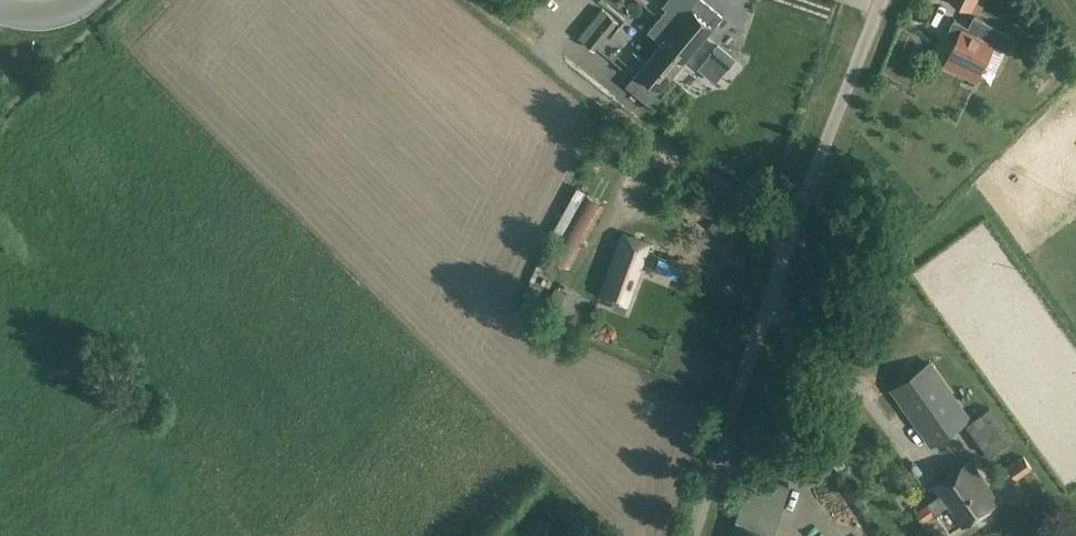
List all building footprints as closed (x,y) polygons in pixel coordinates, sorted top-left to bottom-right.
[(712,28),(722,16),(703,0),(699,0),(682,19),(668,7),(647,31),(662,43),(626,86),(647,104),(712,28)] [(978,0),(948,0),(972,12),(978,0)] [(595,50),(619,21),(603,8),(579,37),(595,50)] [(977,80),(994,43),(964,28),(966,24),(954,19),(946,36),(956,41),(944,65),(977,80)] [(735,59),(718,44),(709,55),(726,70),(735,59)] [(570,269),(606,205),(587,194),(551,258),(570,269)] [(622,311),(648,243),(623,233),(600,294),(616,300),(614,308),(622,311)] [(971,418),(931,362),(891,388),(932,446),(971,418)] [(991,407),(967,424),(990,457),(1014,440),(991,407)] [(1007,466),(1016,479),(1032,469),(1023,455),(1007,466)] [(963,526),(999,500),(971,460),(934,486),(940,494),(926,503),(927,505),(928,504),(935,514),(948,505),(963,526)] [(915,513),(922,523),(935,514),(928,504),(927,505),(915,513)] [(774,534),(773,533),(736,521),(731,535),(773,535),(774,534)]
